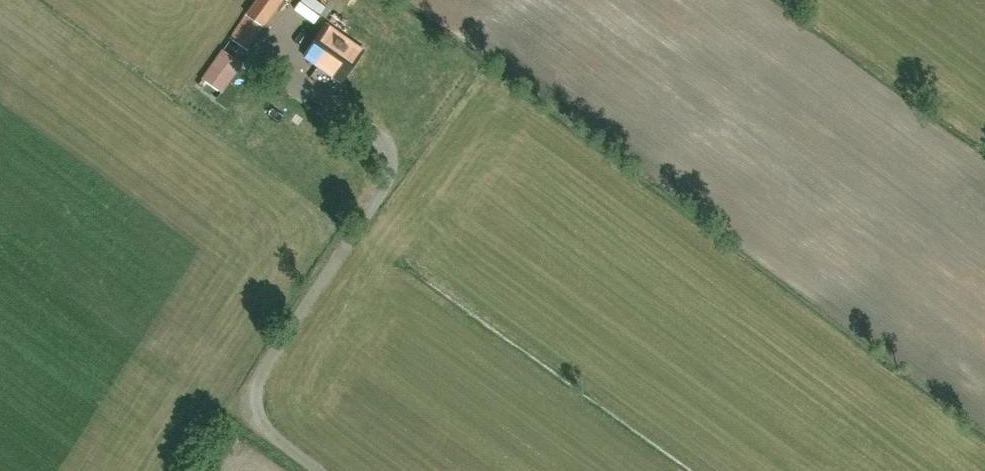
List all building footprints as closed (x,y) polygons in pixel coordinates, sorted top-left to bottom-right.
[(283,0),(257,0),(231,37),(248,49),(283,0)] [(341,81),(364,49),(327,23),(304,55),(341,81)] [(244,64),(223,50),(203,79),(224,93),(244,64)]
